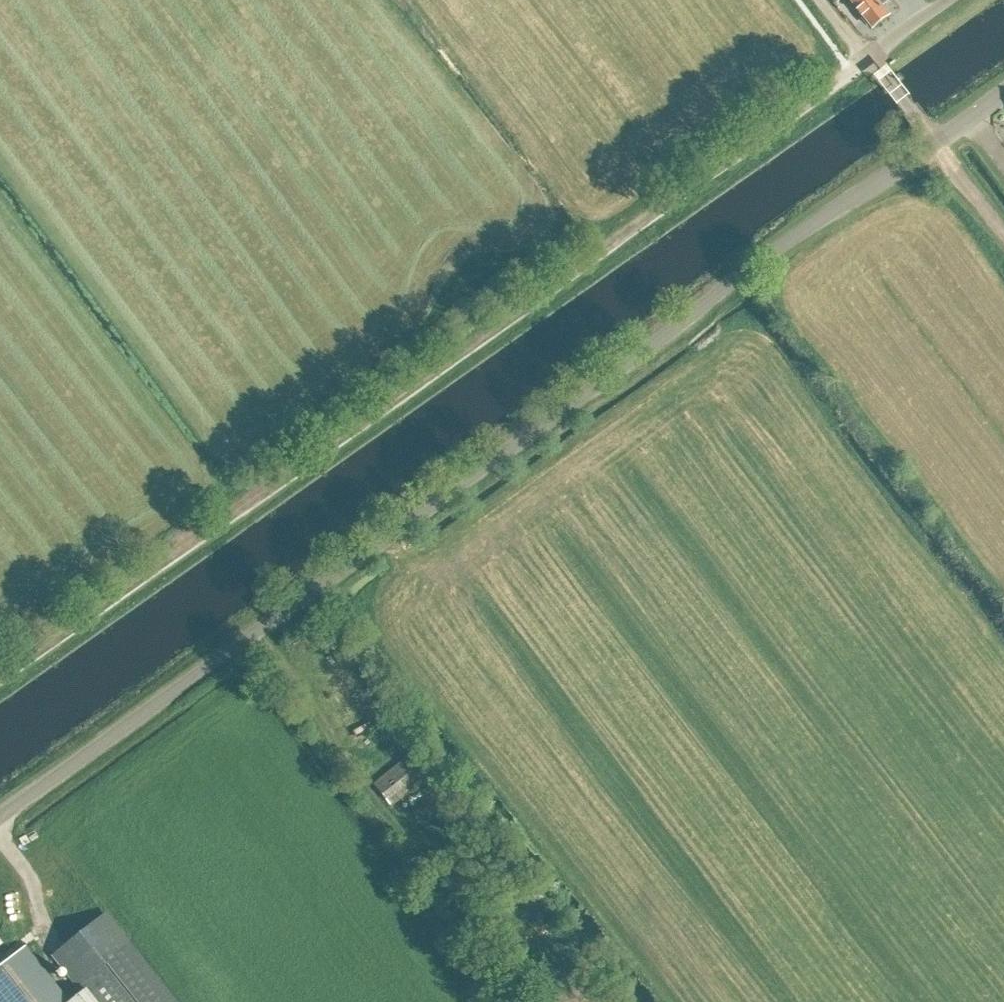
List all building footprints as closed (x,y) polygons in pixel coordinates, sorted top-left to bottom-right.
[(873,29),(889,16),(882,8),(892,0),(850,0),(873,29)] [(390,805),(437,767),(421,746),(373,785),(390,805)] [(51,956),(82,995),(73,1001),(177,1001),(105,913),(51,956)] [(0,968),(0,1001),(68,1001),(24,948),(0,968)]
